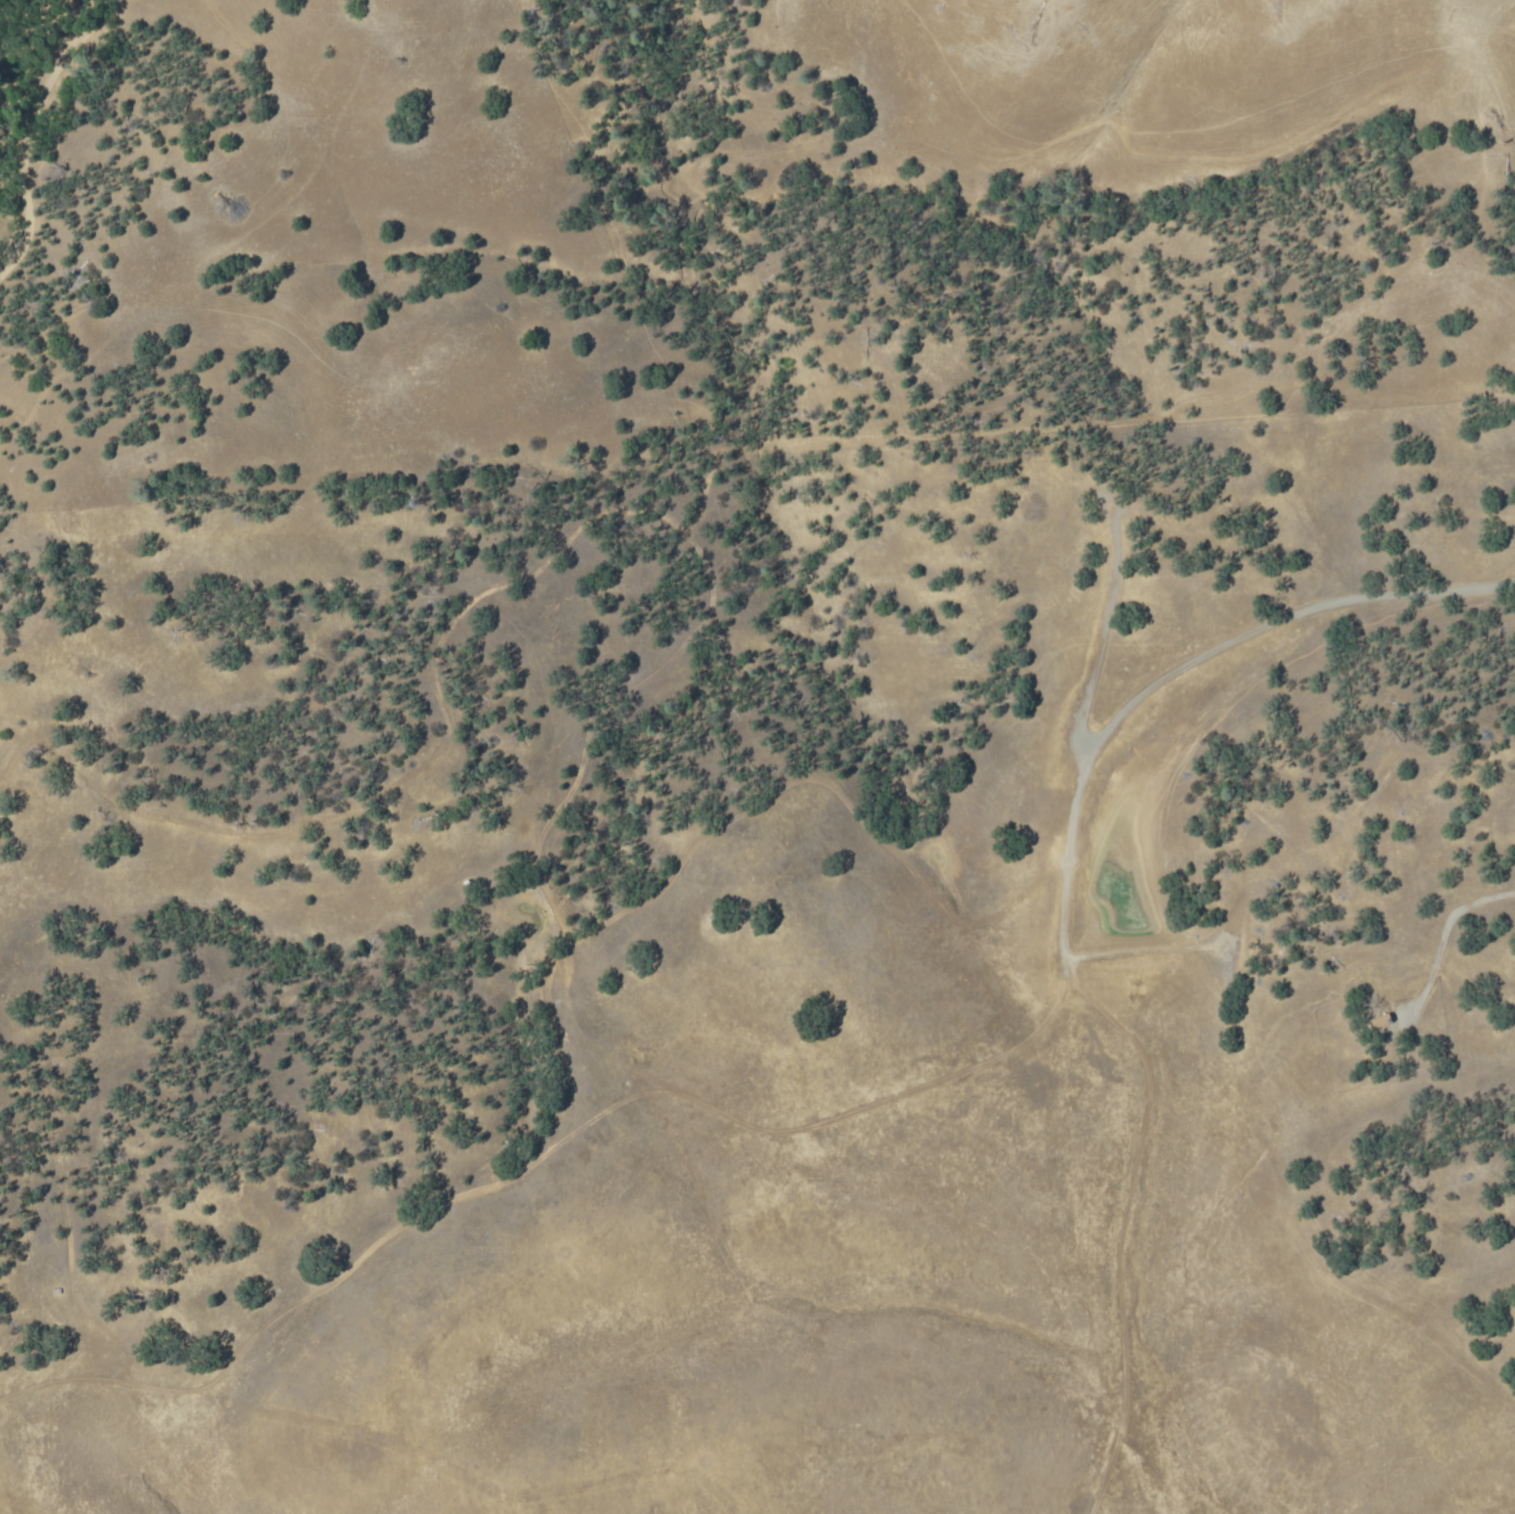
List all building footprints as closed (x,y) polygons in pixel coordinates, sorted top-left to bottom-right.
[(1374,1028),(1370,1019),(1388,1012),(1392,1022),(1374,1028)]
